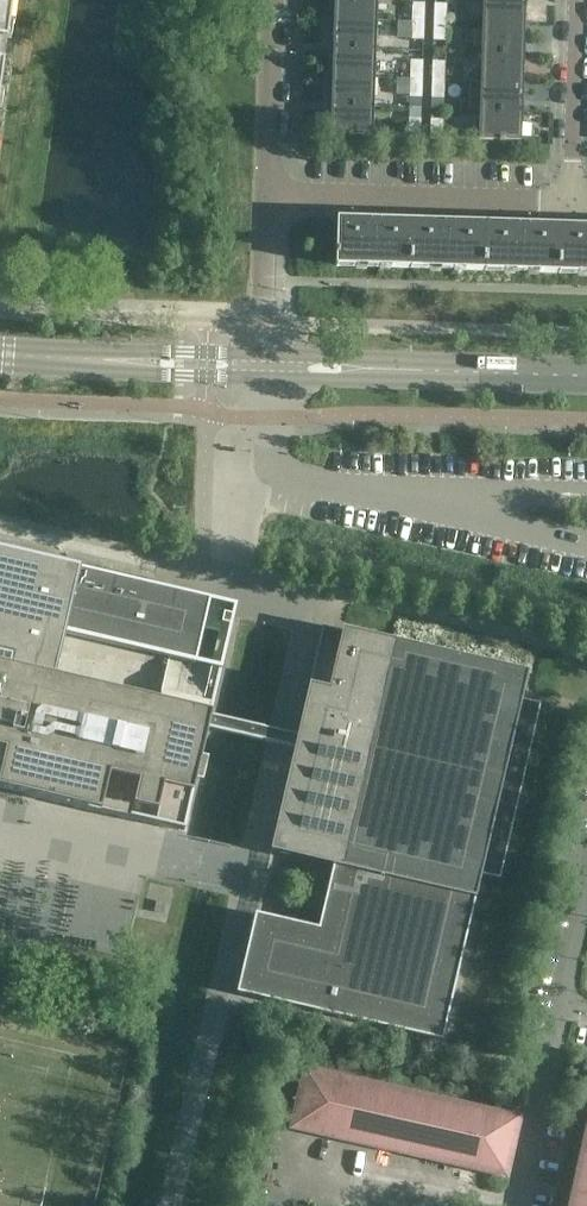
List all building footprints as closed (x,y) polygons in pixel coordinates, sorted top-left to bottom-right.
[(1,41),(6,42),(12,0),(0,0),(0,48),(1,41)] [(375,0),(335,0),(334,19),(375,20),(375,0)] [(525,0),(484,0),(483,24),(524,25),(525,0)] [(424,4),(412,4),(412,21),(424,22),(424,4)] [(435,5),(434,22),(446,23),(447,5),(435,5)] [(374,49),(375,20),(334,19),(333,48),(374,49)] [(423,40),(424,22),(412,21),(411,39),(423,40)] [(445,40),(446,23),(434,22),(433,40),(445,40)] [(523,54),(524,25),(483,24),(482,53),(523,54)] [(373,78),(374,49),(333,48),(332,77),(373,78)] [(522,83),(523,54),(482,53),(481,81),(522,83)] [(411,61),(411,78),(422,79),(422,62),(411,61)] [(433,62),(433,80),(444,80),(445,63),(433,62)] [(372,107),(373,78),(332,77),(331,106),(372,107)] [(422,97),(422,79),(411,78),(410,97),(422,97)] [(443,98),(444,80),(433,80),(432,98),(443,98)] [(521,112),(522,83),(481,81),(480,110),(521,112)] [(371,135),(372,107),(331,106),(330,135),(346,136),(346,137),(351,137),(351,136),(372,137),(372,135),(371,135)] [(520,142),(521,112),(480,110),(479,139),(478,139),(478,140),(500,141),(500,142),(505,142),(505,141),(520,142)] [(408,138),(421,138),(421,119),(409,119),(408,138)] [(430,120),(430,139),(442,139),(443,120),(430,120)] [(411,222),(336,220),(335,267),(409,269),(411,222)] [(485,224),(411,222),(409,269),(484,271),(485,224)] [(559,227),(485,224),(484,271),(558,274),(559,227)] [(559,227),(558,274),(586,275),(586,228),(559,227)] [(236,605),(0,550),(0,789),(183,832),(186,820),(204,741),(210,717),(236,605)] [(526,673),(342,630),(330,682),(326,681),(323,694),(327,695),(326,698),(307,694),(306,694),(296,737),(290,761),(270,852),(332,866),(319,923),(255,909),(236,987),(442,1033),(475,899),(480,874),(500,878),(541,703),(521,698),(526,673)] [(210,717),(204,741),(249,751),(290,761),(296,737),(251,726),(210,717)] [(517,1119),(516,1119),(306,1071),(294,1127),(505,1174),(517,1119)] [(571,1205),(586,1205),(586,1136),(571,1205)]
